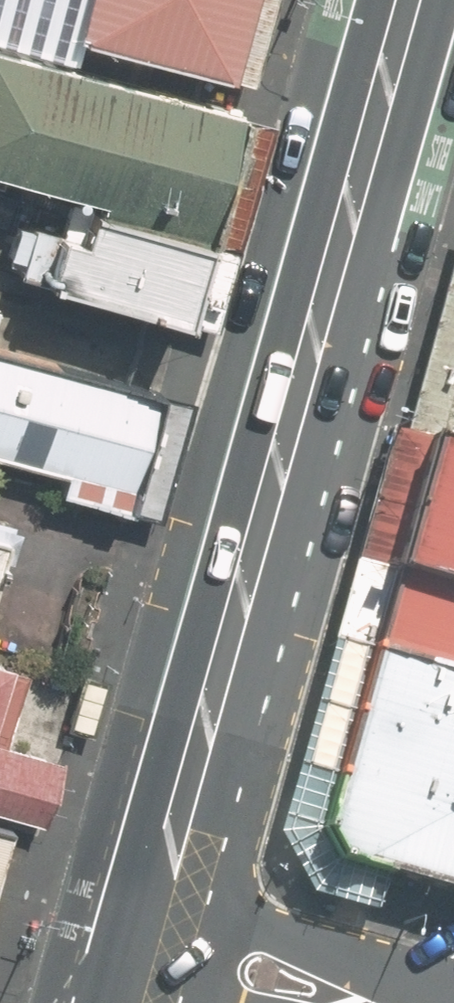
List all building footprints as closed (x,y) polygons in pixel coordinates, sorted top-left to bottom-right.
[(77,23),(244,68),(263,0),(83,0),(77,23)] [(0,20),(0,158),(24,164),(173,204),(208,76),(0,20)] [(150,289),(173,204),(24,164),(1,248),(150,289)] [(0,298),(0,419),(109,448),(140,336),(0,298)] [(439,420),(453,424),(453,366),(439,420)] [(439,420),(408,536),(453,548),(453,424),(439,420)] [(389,612),(332,823),(453,856),(453,630),(389,612)] [(0,660),(0,707),(12,663),(0,660)] [(105,683),(80,676),(65,728),(91,735),(105,683)] [(28,819),(47,754),(0,741),(0,811),(28,819)]
